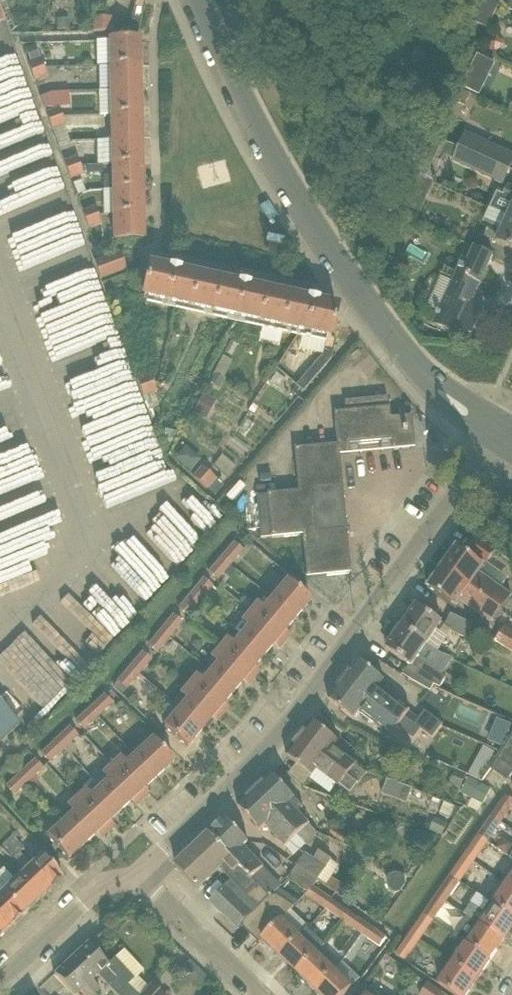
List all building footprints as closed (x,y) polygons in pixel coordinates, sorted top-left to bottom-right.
[(322,9),(332,0),(314,0),(322,9)] [(477,7),(471,20),(489,28),(502,0),(481,0),(477,7)] [(138,34),(145,5),(136,3),(129,32),(138,34)] [(104,32),(103,18),(94,18),(94,32),(104,32)] [(104,32),(113,32),(112,18),(103,18),(104,32)] [(70,30),(70,19),(57,19),(57,30),(70,30)] [(506,46),(498,36),(488,45),(495,55),(506,46)] [(110,66),(140,65),(139,40),(110,40),(110,66)] [(41,58),(36,46),(26,49),(31,62),(41,58)] [(480,96),(496,64),(478,55),(462,87),(480,96)] [(28,64),(31,72),(44,67),(41,59),(28,64)] [(140,65),(110,66),(111,91),(140,90),(140,65)] [(48,77),(44,67),(31,72),(35,82),(48,77)] [(141,115),(140,90),(111,91),(111,115),(141,115)] [(41,98),(44,105),(67,105),(67,93),(54,93),(41,98)] [(49,122),(63,117),(60,108),(46,113),(49,122)] [(141,115),(111,115),(112,140),(141,140),(141,115)] [(63,117),(49,122),(52,130),(66,126),(63,117)] [(434,182),(435,182),(451,145),(436,138),(420,176),(422,176),(434,182)] [(141,140),(112,140),(112,165),(142,165),(141,140)] [(494,146),(488,144),(486,149),(475,144),(471,154),(482,158),(506,169),(511,172),(511,158),(493,149),(494,146)] [(67,171),(80,166),(77,157),(64,161),(67,171)] [(482,158),(476,172),(500,182),(506,169),(482,158)] [(112,165),(113,190),(142,190),(142,165),(112,165)] [(80,166),(67,171),(70,180),(84,175),(80,166)] [(434,182),(422,176),(417,188),(429,194),(434,182)] [(490,208),(511,218),(511,187),(509,186),(504,197),(497,195),(490,208)] [(114,215),(143,215),(142,190),(113,190),(114,215)] [(82,211),(85,220),(98,215),(95,206),(82,211)] [(490,208),(484,222),(491,226),(486,237),(511,249),(511,218),(490,208)] [(102,224),(98,215),(85,220),(88,229),(102,224)] [(114,240),(143,240),(143,215),(114,215),(114,240)] [(387,247),(393,253),(401,249),(402,241),(395,237),(388,240),(387,247)] [(472,303),(494,256),(471,246),(435,324),(453,333),(455,328),(473,337),(485,310),(472,303)] [(101,280),(127,270),(120,252),(94,262),(101,280)] [(296,385),(303,392),(331,360),(336,339),(331,338),(337,308),(319,304),(319,302),(307,299),(307,301),(250,289),(250,286),(238,283),(238,286),(181,273),(181,271),(169,268),(168,271),(150,267),(149,274),(143,272),(137,296),(327,338),(323,355),(296,385)] [(139,379),(142,388),(154,383),(151,374),(139,379)] [(219,388),(224,379),(214,374),(210,382),(219,388)] [(157,392),(154,383),(142,388),(145,396),(157,392)] [(206,419),(216,401),(203,394),(193,413),(206,419)] [(390,418),(389,408),(388,398),(344,401),(345,412),(335,413),(338,445),(294,449),(298,490),(267,493),(267,494),(256,495),(261,539),(272,538),(303,535),(307,578),(350,573),(339,455),(349,454),(348,445),(391,440),(392,450),(414,448),(411,416),(390,418)] [(253,404),(249,411),(254,414),(258,408),(253,404)] [(184,450),(177,457),(191,470),(198,462),(184,450)] [(200,483),(210,473),(202,466),(193,477),(200,483)] [(210,473),(200,483),(208,489),(217,479),(210,473)] [(208,489),(215,495),(224,485),(217,479),(208,489)] [(487,565),(488,563),(495,552),(475,537),(466,549),(487,565)] [(234,542),(222,557),(231,566),(244,551),(234,542)] [(479,575),(484,568),(458,549),(444,569),(502,611),(511,598),(479,575)] [(219,581),(231,566),(222,557),(209,572),(219,581)] [(444,569),(429,590),(455,608),(460,602),(492,625),(502,611),(444,569)] [(204,578),(191,593),(201,602),(214,586),(204,578)] [(295,619),(311,601),(288,582),(272,600),(295,619)] [(189,617),(201,602),(191,593),(179,608),(189,617)] [(272,600),(265,608),(257,602),(249,612),(285,642),(288,639),(283,634),(295,619),(272,600)] [(446,627),(442,625),(443,624),(417,606),(402,628),(428,645),(439,652),(452,632),(467,638),(474,624),(452,614),(446,627)] [(241,622),(249,628),(241,637),(264,656),(277,642),(282,646),(285,642),(249,612),(241,622)] [(161,630),(171,639),(184,624),(173,615),(161,630)] [(505,626),(495,642),(511,652),(511,630),(505,626)] [(402,628),(387,649),(410,665),(407,670),(413,674),(410,679),(431,691),(435,684),(441,687),(447,678),(418,659),(428,645),(402,628)] [(171,639),(161,630),(148,644),(159,653),(171,639)] [(241,637),(234,645),(226,639),(218,649),(254,679),(257,675),(252,671),(264,656),(241,637)] [(210,658),(218,664),(211,673),(234,693),(246,678),(251,682),(254,679),(218,649),(210,658)] [(143,652),(130,667),(139,675),(152,660),(143,652)] [(384,680),(359,661),(345,680),(401,723),(410,711),(379,687),(384,680)] [(127,690),(139,675),(130,667),(117,681),(127,690)] [(211,673),(204,682),(196,675),(188,686),(224,716),(227,712),(222,707),(234,693),(211,673)] [(345,680),(329,700),(355,719),(360,712),(391,736),(401,723),(345,680)] [(174,703),(181,709),(180,710),(203,729),(216,714),(221,719),(224,716),(188,686),(174,703)] [(90,707),(99,717),(114,704),(105,694),(90,707)] [(20,727),(0,705),(0,745),(20,727)] [(99,717),(90,707),(76,720),(85,731),(99,717)] [(164,729),(187,748),(203,729),(180,710),(164,729)] [(443,724),(426,711),(416,725),(434,738),(443,724)] [(504,746),(511,723),(498,719),(490,741),(504,746)] [(339,742),(313,722),(300,739),(360,784),(368,774),(335,748),(339,742)] [(70,727),(56,740),(65,750),(79,736),(70,727)] [(319,770),(351,795),(360,784),(300,739),(287,756),(314,776),(319,770)] [(65,750),(56,740),(41,754),(56,769),(62,763),(64,766),(72,758),(64,750),(65,750)] [(156,778),(174,762),(153,740),(136,757),(156,778)] [(484,747),(477,761),(488,767),(496,753),(484,747)] [(136,757),(129,750),(121,758),(120,757),(111,765),(143,800),(146,797),(142,792),(156,778),(136,757)] [(490,768),(508,781),(511,775),(511,751),(506,760),(499,756),(490,768)] [(35,759),(21,772),(29,782),(44,768),(35,759)] [(143,800),(111,765),(102,774),(94,782),(121,811),(135,798),(140,803),(143,800)] [(454,771),(448,788),(460,793),(466,775),(454,771)] [(15,795),(29,782),(21,772),(6,786),(15,795)] [(298,836),(299,835),(307,844),(319,834),(289,803),(295,798),(273,775),(256,791),(298,836)] [(388,779),(383,795),(408,804),(414,789),(388,779)] [(99,792),(93,798),(85,789),(76,798),(108,832),(112,829),(107,824),(121,811),(94,782),(92,784),(99,792)] [(256,791),(239,808),(260,830),(266,825),(286,847),(298,836),(256,791)] [(492,817),(502,823),(511,809),(511,799),(507,796),(492,817)] [(67,806),(75,816),(67,823),(86,844),(100,831),(105,836),(108,832),(76,798),(67,806)] [(460,808),(445,802),(440,814),(451,818),(455,819),(460,808)] [(492,817),(479,836),(489,843),(502,823),(492,817)] [(436,818),(430,831),(443,836),(448,823),(436,818)] [(249,842),(227,819),(211,835),(232,857),(253,878),(264,867),(244,846),(249,842)] [(50,840),(68,860),(86,844),(67,823),(50,840)] [(417,830),(410,848),(430,855),(437,837),(417,830)] [(176,867),(198,889),(212,876),(221,868),(226,863),(232,857),(211,835),(176,867)] [(479,836),(465,855),(475,862),(489,843),(479,836)] [(24,849),(13,837),(1,848),(12,860),(20,853),(24,849)] [(297,866),(319,881),(331,889),(336,893),(342,885),(333,878),(341,865),(320,852),(315,859),(306,853),(297,866)] [(20,853),(12,860),(46,895),(63,879),(41,855),(31,864),(20,853)] [(465,855),(451,875),(461,882),(475,862),(465,855)] [(224,889),(211,902),(239,929),(242,926),(260,943),(263,940),(292,910),(295,907),(275,893),(271,897),(253,878),(232,857),(226,863),(221,868),(232,881),(224,889)] [(25,915),(46,895),(12,860),(0,872),(0,885),(3,888),(3,891),(25,915)] [(501,881),(511,888),(511,865),(501,881)] [(315,887),(319,881),(297,866),(289,878),(309,892),(314,886),(315,887)] [(388,880),(387,885),(390,890),(396,894),(401,892),(407,884),(407,878),(401,874),(396,874),(391,875),(388,880)] [(451,875),(437,895),(447,902),(461,882),(451,875)] [(511,918),(511,888),(501,881),(487,901),(511,918)] [(25,915),(3,891),(3,888),(0,885),(0,924),(7,931),(25,915)] [(333,899),(328,895),(315,887),(314,886),(309,892),(307,895),(326,908),(333,899)] [(504,941),(511,930),(511,918),(487,901),(478,894),(472,904),(475,906),(468,916),(504,941)] [(437,895),(424,915),(434,922),(447,902),(437,895)] [(351,912),(333,899),(326,908),(344,921),(351,912)] [(292,910),(263,940),(281,957),(307,930),(309,927),(292,910)] [(362,934),(369,924),(351,912),(344,921),(362,934)] [(424,915),(410,935),(420,942),(434,922),(424,915)] [(468,945),(491,961),(504,941),(468,916),(455,936),(468,945)] [(369,924),(362,934),(381,947),(387,937),(369,924)] [(281,957),(298,974),(317,954),(324,947),(307,930),(281,957)] [(407,961),(420,942),(410,935),(396,954),(407,961)] [(124,949),(108,965),(88,943),(69,961),(78,971),(86,962),(98,975),(97,976),(115,994),(160,994),(152,987),(150,989),(138,977),(144,971),(124,949)] [(491,961),(468,945),(454,965),(477,981),(491,961)] [(298,974),(315,990),(340,966),(341,963),(324,947),(317,954),(298,974)] [(54,975),(73,994),(77,994),(80,992),(83,994),(93,994),(99,989),(92,981),(97,976),(98,975),(86,962),(78,971),(69,961),(54,975)] [(361,978),(344,961),(342,964),(341,963),(340,966),(315,990),(320,994),(345,994),(361,978)] [(455,994),(467,994),(477,981),(454,965),(440,985),(455,994)] [(421,994),(440,994),(442,993),(428,984),(421,994)]
